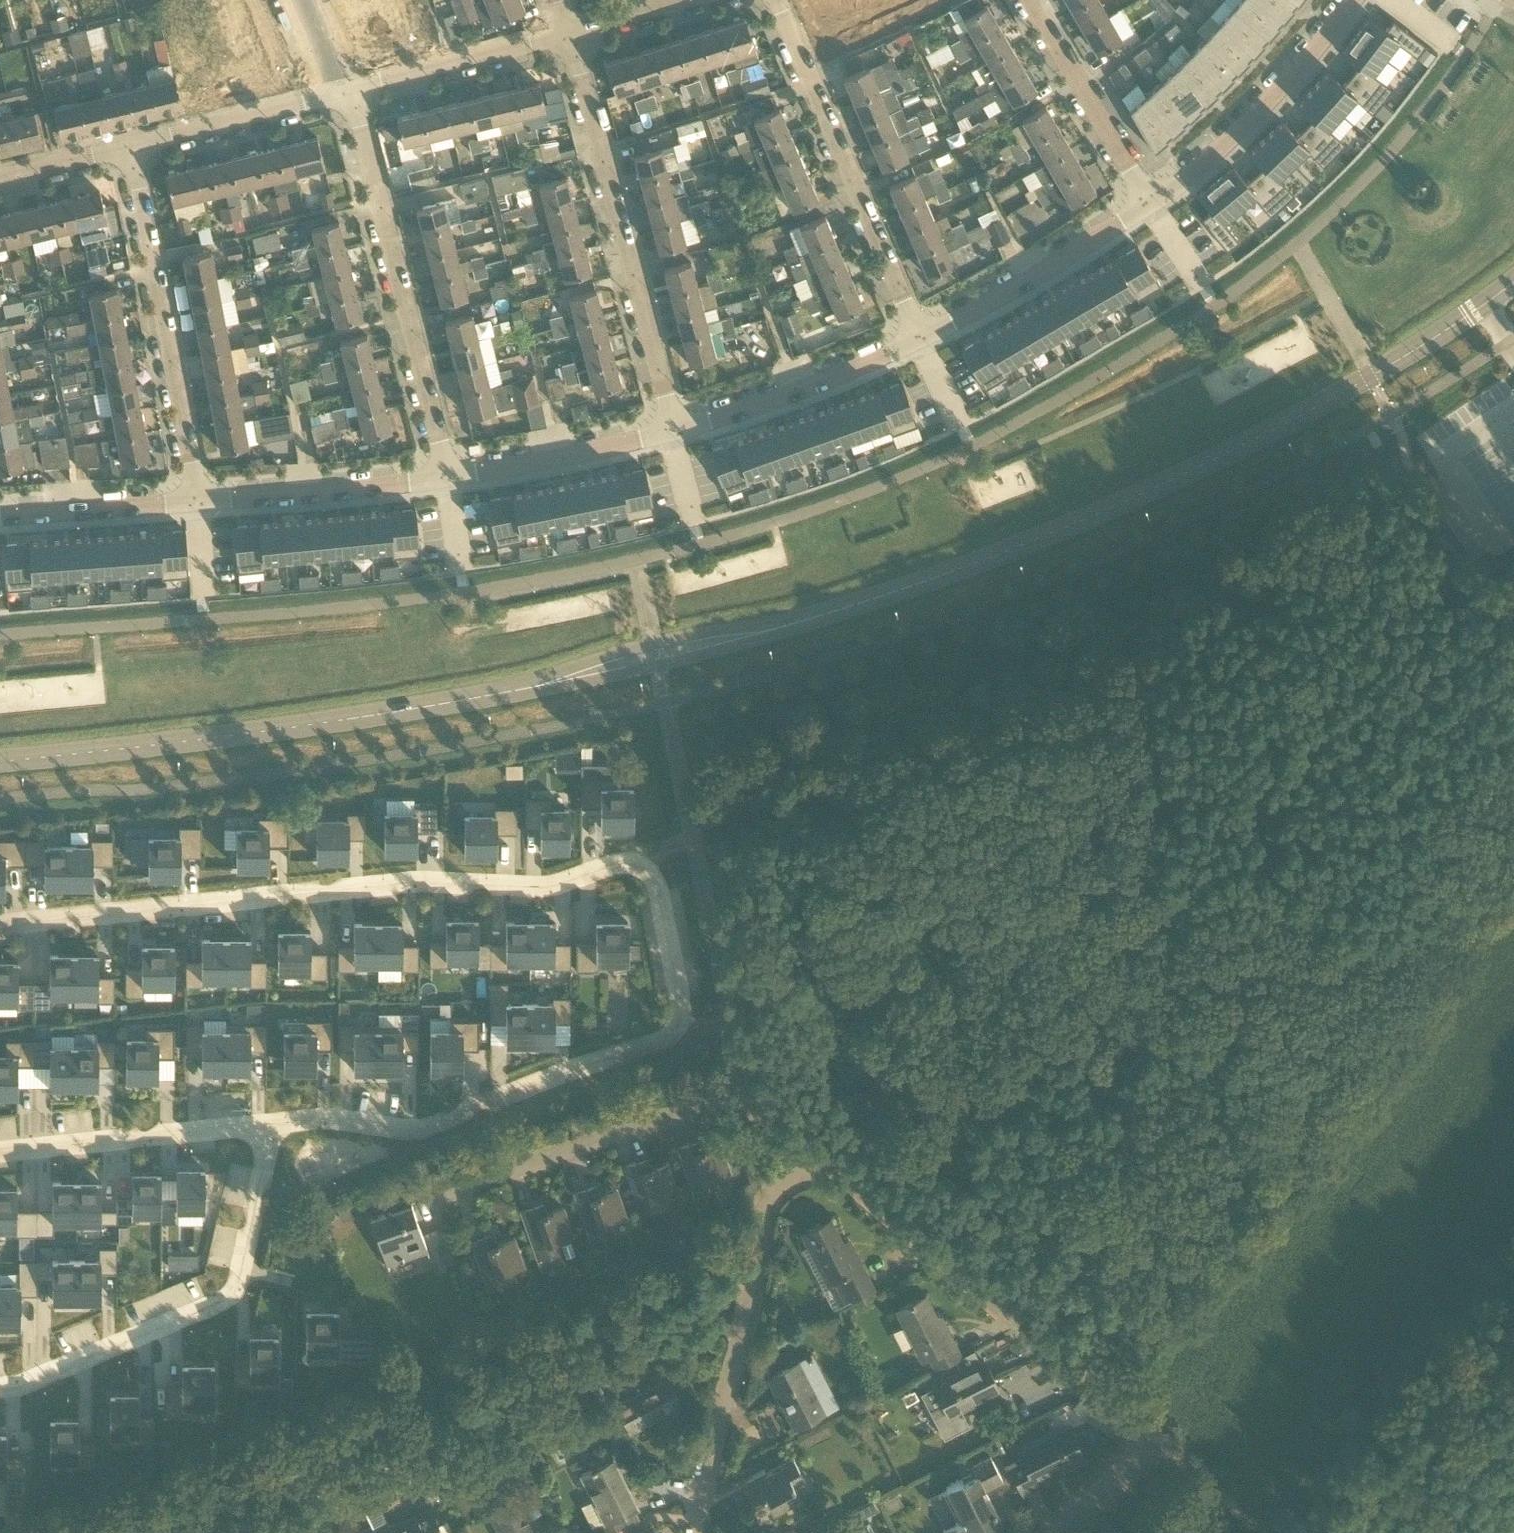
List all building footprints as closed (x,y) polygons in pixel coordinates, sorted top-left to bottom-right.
[(12,42),(21,40),(18,28),(18,29),(9,0),(0,0),(0,1),(9,31),(12,42)] [(134,3),(137,14),(149,11),(146,0),(134,3)] [(346,11),(372,0),(342,0),(346,11)] [(346,11),(355,34),(394,18),(388,0),(372,0),(346,11)] [(418,10),(429,5),(427,0),(414,0),(418,10)] [(475,3),(473,0),(452,0),(456,11),(475,3)] [(475,3),(479,15),(480,17),(484,26),(495,22),(525,10),(522,0),(483,0),(475,3)] [(828,36),(851,25),(839,0),(811,0),(828,36)] [(851,25),(873,14),(866,0),(839,0),(851,25)] [(873,14),(895,4),(894,0),(866,0),(873,14)] [(936,2),(942,13),(952,8),(948,0),(940,0),(936,2)] [(1090,0),(1067,0),(1073,10),(1090,0)] [(1109,18),(1099,0),(1090,0),(1073,10),(1086,32),(1109,18)] [(1175,9),(1166,0),(1152,0),(1165,22),(1175,9)] [(1284,22),(1256,0),(1240,0),(1238,2),(1234,7),(1233,7),(1233,8),(1270,39),(1280,26),(1279,25),(1281,22),(1283,24),(1284,22)] [(1299,4),(1293,0),(1256,0),(1284,22),(1295,9),(1294,8),(1296,5),(1297,6),(1299,4)] [(475,3),(456,11),(461,22),(479,15),(475,3)] [(1175,9),(1185,17),(1190,11),(1180,4),(1175,9)] [(429,5),(418,10),(422,20),(431,17),(433,16),(429,5)] [(961,38),(950,44),(955,53),(1000,27),(988,5),(963,20),(969,30),(960,35),(961,38)] [(1268,41),(1270,39),(1233,8),(1225,17),(1220,23),(1220,22),(1219,23),(1254,56),(1266,43),(1264,42),(1267,40),(1268,41)] [(910,9),(900,14),(905,25),(916,20),(910,9)] [(245,10),(214,22),(222,42),(254,30),(245,10)] [(462,33),(454,14),(444,18),(452,38),(462,33)] [(900,14),(890,19),(895,30),(905,25),(900,14)] [(60,30),(70,28),(66,15),(57,18),(60,30)] [(54,32),(60,30),(57,18),(50,20),(54,32)] [(394,18),(355,34),(364,56),(404,41),(394,18)] [(722,26),(732,57),(736,69),(740,81),(742,84),(764,77),(759,61),(745,18),(722,26)] [(1109,18),(1086,32),(1098,54),(1122,40),(1109,18)] [(1355,37),(1386,59),(1399,43),(1417,57),(1426,45),(1392,20),(1385,31),(1369,19),(1355,37)] [(1253,58),(1254,56),(1219,23),(1211,32),(1211,33),(1206,38),(1206,37),(1205,38),(1239,73),(1250,60),(1249,59),(1251,57),(1253,58)] [(183,24),(171,27),(174,37),(185,35),(183,24)] [(1176,24),(1171,28),(1178,38),(1184,34),(1176,24)] [(709,65),(732,57),(722,26),(699,33),(709,65)] [(1012,48),(1000,27),(955,53),(960,62),(981,50),(988,62),(1012,48)] [(1172,43),(1178,38),(1171,28),(1165,33),(1166,34),(1172,43)] [(70,34),(68,35),(70,43),(74,57),(92,53),(91,48),(86,30),(70,34)] [(254,30),(222,42),(229,63),(261,51),(254,30)] [(865,30),(855,35),(861,46),(871,41),(865,30)] [(6,44),(12,42),(9,31),(3,32),(6,44)] [(686,72),(709,65),(699,33),(676,41),(686,72)] [(185,35),(174,37),(176,48),(188,45),(185,35)] [(855,35),(845,40),(850,51),(861,46),(855,35)] [(158,114),(182,108),(167,50),(164,37),(153,40),(160,68),(147,71),(150,84),(158,114)] [(1386,59),(1355,37),(1341,55),(1357,67),(1349,76),(1383,102),(1393,90),(1373,75),(1386,59)] [(1237,74),(1239,73),(1205,38),(1196,47),(1197,48),(1192,53),(1191,52),(1190,53),(1223,89),(1235,77),(1233,76),(1236,73),(1237,74)] [(663,80),(686,72),(676,41),(653,48),(663,80)] [(1147,61),(1153,57),(1145,47),(1139,52),(1147,61)] [(640,87),(663,80),(653,48),(630,55),(640,87)] [(953,111),(1025,69),(1012,48),(988,62),(977,68),(985,81),(948,103),(953,111)] [(261,51),(229,63),(237,84),(269,71),(261,51)] [(1141,66),(1147,62),(1139,52),(1134,56),(1135,57),(1141,66)] [(1221,91),(1223,89),(1190,53),(1182,62),(1177,67),(1176,68),(1207,105),(1219,93),(1217,92),(1220,89),(1221,91)] [(617,95),(640,87),(630,55),(607,63),(617,95)] [(124,78),(131,77),(127,60),(120,62),(124,78)] [(922,61),(899,71),(903,81),(926,71),(922,61)] [(117,80),(124,78),(120,62),(113,64),(116,76),(117,80)] [(854,101),(903,81),(899,71),(887,76),(881,63),(844,78),(854,101)] [(1118,67),(1119,69),(1126,77),(1132,73),(1124,63),(1118,67)] [(193,67),(182,69),(184,80),(196,78),(193,67)] [(1162,81),(1161,82),(1190,121),(1202,109),(1201,108),(1204,105),(1205,107),(1207,105),(1176,68),(1167,76),(1162,81)] [(731,84),(740,81),(736,69),(727,72),(731,84)] [(953,111),(957,120),(995,98),(1002,111),(1037,90),(1025,69),(953,111)] [(102,96),(100,84),(83,88),(79,72),(71,73),(76,90),(78,102),(86,132),(110,126),(102,96)] [(1313,89),(1341,114),(1354,98),(1372,115),(1383,102),(1349,76),(1342,86),(1328,72),(1313,89)] [(68,92),(76,90),(71,73),(64,75),(68,92)] [(746,99),(770,91),(765,76),(764,77),(742,84),(746,99)] [(196,78),(184,80),(187,91),(199,88),(196,78)] [(690,83),(694,96),(704,92),(700,79),(690,83)] [(901,108),(895,94),(906,90),(903,82),(903,81),(854,101),(863,124),(901,108)] [(1130,106),(1147,92),(1138,82),(1121,96),(1130,106)] [(1188,122),(1190,121),(1161,82),(1152,90),(1147,95),(1146,96),(1173,136),(1186,125),(1184,123),(1187,121),(1188,122)] [(525,127),(527,138),(538,135),(535,124),(549,121),(546,110),(540,83),(515,89),(522,116),(525,127)] [(685,99),(694,96),(690,83),(680,86),(685,99)] [(150,84),(134,88),(126,90),(134,120),(158,114),(150,84)] [(11,102),(28,97),(25,87),(7,91),(10,102),(11,107),(12,107),(11,102)] [(499,122),(522,116),(515,89),(492,94),(499,122)] [(1328,130),(1341,114),(1313,89),(1298,106),(1313,120),(1305,128),(1334,157),(1345,145),(1328,130)] [(134,120),(126,90),(102,96),(110,126),(134,120)] [(11,107),(7,91),(0,93),(0,104),(1,104),(3,109),(11,107)] [(475,127),(499,122),(492,94),(469,100),(475,127)] [(644,98),(648,110),(658,107),(654,95),(644,98)] [(1171,138),(1173,136),(1146,96),(1137,104),(1130,111),(1146,138),(1146,137),(1155,152),(1169,140),(1167,138),(1170,136),(1171,138)] [(639,113),(648,110),(644,98),(635,101),(639,113)] [(452,133),(475,127),(469,100),(445,106),(452,133)] [(86,132),(78,102),(71,103),(54,108),(62,138),(86,132)] [(428,139),(452,133),(445,106),(422,112),(428,139)] [(1046,106),(1022,120),(1035,142),(1036,142),(1059,128),(1046,106)] [(14,118),(21,148),(42,143),(35,112),(33,107),(24,110),(25,115),(14,118)] [(916,116),(907,120),(901,108),(863,124),(873,146),(921,126),(916,116)] [(742,152),(790,132),(780,109),(755,119),(761,134),(738,144),(742,152)] [(404,145),(428,139),(422,112),(397,118),(404,145)] [(5,120),(3,120),(1,115),(0,116),(0,152),(0,153),(21,148),(14,118),(5,120)] [(681,140),(706,133),(703,121),(678,129),(681,140)] [(973,126),(967,129),(972,139),(986,131),(981,122),(980,121),(980,122),(973,126)] [(1305,128),(1297,137),(1282,122),(1266,137),(1293,165),(1307,151),(1323,169),(1334,157),(1305,128)] [(918,153),(912,139),(924,134),(921,126),(873,146),(882,169),(918,153)] [(525,127),(515,130),(518,142),(528,140),(527,138),(525,127)] [(1047,163),(1071,149),(1059,128),(1036,142),(1047,163)] [(761,170),(799,154),(790,132),(742,152),(746,162),(756,158),(761,169),(761,170)] [(538,135),(527,138),(528,140),(530,149),(540,146),(540,143),(538,135)] [(478,138),(482,151),(491,148),(488,136),(478,138)] [(1255,176),(1283,207),(1294,196),(1279,179),(1293,165),(1266,137),(1250,153),(1264,168),(1255,176)] [(318,138),(293,144),(300,173),(310,170),(325,167),(318,138)] [(472,153),(482,151),(478,138),(468,141),(472,153)] [(558,139),(542,139),(542,157),(558,157),(558,139)] [(1014,154),(1026,147),(1021,140),(1019,141),(1009,147),(1014,154)] [(952,149),(958,162),(972,155),(966,143),(952,149)] [(296,174),(300,173),(293,144),(267,150),(275,179),(296,174)] [(679,160),(678,156),(674,146),(635,156),(641,181),(668,173),(679,170),(692,167),(689,157),(679,160)] [(1019,164),(1031,157),(1026,147),(1014,154),(1019,164)] [(1039,196),(1083,170),(1071,149),(1047,163),(1036,169),(1043,182),(1033,187),(1039,196)] [(249,185),(275,179),(267,150),(242,156),(249,185)] [(425,165),(434,162),(431,150),(422,153),(425,165)] [(783,187),(809,176),(799,154),(761,170),(761,169),(757,171),(758,172),(757,172),(762,186),(757,188),(760,197),(771,192),(772,193),(784,188),(783,187)] [(237,188),(249,185),(242,156),(217,162),(224,191),(225,191),(229,206),(228,206),(231,220),(242,218),(239,205),(241,204),(237,188)] [(202,197),(224,191),(217,162),(192,169),(199,198),(202,197)] [(497,195),(532,186),(527,166),(492,175),(497,195)] [(413,187),(437,181),(433,167),(409,173),(413,187)] [(692,167),(679,170),(682,181),(695,177),(692,167)] [(1233,168),(1216,182),(1240,211),(1255,198),(1271,217),(1283,207),(1255,176),(1246,184),(1233,168)] [(174,204),(199,198),(192,169),(166,175),(174,204)] [(1060,212),(1072,205),(1096,191),(1083,170),(1039,196),(1044,205),(1053,200),(1060,212)] [(312,171),(300,174),(305,195),(316,193),(312,171)] [(899,209),(925,198),(936,194),(948,189),(943,179),(932,184),(927,172),(917,177),(916,175),(890,186),(899,209)] [(647,204),(674,197),(668,173),(641,181),(647,204)] [(783,187),(784,188),(793,210),(819,199),(809,176),(783,187)] [(546,209),(573,201),(567,177),(540,184),(546,209)] [(484,199),(489,197),(485,178),(460,184),(465,203),(484,199)] [(1239,243),(1224,224),(1240,211),(1216,182),(1199,196),(1211,213),(1201,220),(1227,252),(1239,243)] [(939,203),(941,202),(951,198),(948,189),(936,194),(939,203)] [(111,236),(108,220),(100,191),(76,197),(83,226),(87,242),(111,236)] [(321,196),(324,208),(334,205),(331,192),(320,194),(321,196)] [(771,192),(760,197),(764,206),(775,202),(772,193),(771,192)] [(275,196),(279,209),(290,206),(286,193),(275,196)] [(653,227),(680,220),(691,217),(688,207),(690,206),(686,194),(674,197),(647,204),(653,227)] [(270,212),(279,209),(275,196),(266,198),(270,212)] [(58,232),(83,226),(76,197),(51,203),(58,232)] [(909,231),(935,221),(925,198),(899,209),(909,231)] [(553,232),(580,225),(573,201),(546,209),(553,232)] [(451,226),(444,202),(417,209),(423,233),(451,226)] [(33,238),(58,232),(51,203),(26,209),(33,238)] [(523,215),(535,211),(533,203),(521,206),(521,207),(503,212),(505,220),(523,215)] [(691,217),(704,213),(701,203),(690,206),(688,207),(691,217)] [(221,223),(231,220),(228,206),(218,209),(221,223)] [(8,244),(33,238),(26,209),(1,215),(8,244)] [(535,211),(523,215),(526,225),(538,222),(535,211)] [(704,213),(691,217),(694,226),(707,223),(704,213)] [(8,244),(1,215),(0,216),(0,247),(8,244)] [(788,259),(835,239),(826,216),(790,231),(796,246),(784,251),(788,259)] [(188,217),(177,219),(181,233),(191,231),(188,217)] [(993,235),(995,241),(998,246),(1010,240),(999,219),(988,224),(993,235)] [(473,220),(461,223),(463,232),(476,229),(473,220)] [(680,220),(653,227),(660,251),(687,244),(680,220)] [(918,254),(967,233),(963,225),(963,223),(940,233),(935,221),(909,231),(918,254)] [(339,222),(312,229),(318,253),(346,246),(339,222)] [(559,256),(586,248),(580,225),(553,232),(559,256)] [(429,256),(456,249),(451,226),(423,233),(429,256)] [(970,241),(984,236),(980,227),(967,233),(970,241)] [(282,246),(277,231),(253,238),(257,253),(282,246)] [(947,251),(970,241),(967,233),(918,254),(928,277),(954,265),(947,251)] [(807,277),(845,261),(835,239),(788,259),(792,269),(802,265),(807,277)] [(90,263),(109,260),(107,244),(88,247),(90,263)] [(63,263),(73,259),(69,245),(59,248),(63,263)] [(243,258),(241,246),(227,248),(229,260),(243,258)] [(308,256),(305,246),(292,249),(295,259),(308,256)] [(319,254),(324,277),(352,270),(346,246),(318,253),(319,254)] [(1132,293),(1131,293),(1136,301),(1160,286),(1136,246),(1112,260),(1132,293)] [(54,265),(63,263),(59,248),(49,251),(54,265)] [(559,256),(563,270),(565,279),(592,272),(586,248),(559,256)] [(435,280),(462,273),(456,249),(429,256),(435,280)] [(535,262),(548,259),(545,249),(524,255),(527,264),(535,262)] [(189,281),(216,276),(211,251),(185,257),(189,281)] [(308,256),(295,259),(298,270),(310,267),(308,256)] [(486,266),(484,256),(471,260),(473,269),(486,266)] [(17,273),(26,271),(22,257),(13,260),(17,273)] [(550,268),(548,259),(535,262),(538,271),(550,268)] [(7,276),(17,273),(13,260),(3,263),(7,276)] [(1094,271),(1114,304),(1131,293),(1132,293),(1112,260),(1094,271)] [(806,304),(854,284),(845,261),(807,277),(813,291),(802,295),(806,304)] [(671,294),(698,286),(692,262),(665,269),(671,294)] [(486,266),(473,269),(475,279),(488,276),(486,266)] [(352,270),(324,277),(331,301),(358,294),(352,270)] [(709,283),(721,280),(718,270),(706,273),(709,283)] [(1076,282),(1096,315),(1114,304),(1094,271),(1076,282)] [(462,273),(435,280),(441,304),(468,297),(462,273)] [(194,305),(221,300),(216,276),(189,281),(194,305)] [(489,286),(492,298),(518,293),(516,286),(514,276),(494,281),(495,285),(489,286)] [(712,293),(724,290),(721,280),(709,283),(712,293)] [(1058,293),(1078,325),(1096,315),(1076,282),(1058,293)] [(854,284),(806,304),(810,314),(822,309),(823,313),(834,308),(838,318),(864,307),(854,284)] [(237,297),(251,294),(249,285),(235,288),(237,297)] [(677,317),(704,310),(698,286),(671,294),(677,317)] [(96,319),(122,314),(118,289),(91,294),(96,319)] [(576,321),(603,314),(597,290),(570,297),(576,321)] [(318,304),(316,293),(311,295),(304,296),(307,307),(318,304)] [(523,295),(524,306),(552,304),(551,293),(523,295)] [(1060,336),(1078,325),(1058,293),(1040,304),(1060,336)] [(251,294),(237,297),(239,308),(253,306),(251,294)] [(358,294),(331,301),(336,324),(363,317),(358,294)] [(6,317),(26,312),(23,300),(3,305),(6,317)] [(199,330),(225,325),(221,300),(194,305),(199,330)] [(309,317),(321,314),(318,304),(307,307),(309,317)] [(1060,336),(1040,304),(1022,315),(1041,347),(1060,336)] [(520,309),(510,311),(515,328),(524,325),(520,309)] [(1144,309),(1137,313),(1142,322),(1149,318),(1144,309)] [(730,316),(707,322),(704,310),(677,317),(683,340),(710,333),(720,330),(732,326),(730,316)] [(65,325),(78,322),(77,311),(61,315),(65,325)] [(792,313),(780,318),(786,335),(803,329),(796,312),(792,313)] [(1142,322),(1137,313),(1130,318),(1135,326),(1142,322)] [(100,343),(127,337),(122,314),(96,319),(78,322),(65,325),(67,335),(98,330),(100,343)] [(582,345),(609,338),(603,314),(576,321),(582,345)] [(9,345),(8,344),(15,343),(12,328),(27,326),(25,315),(0,320),(0,347),(9,345)] [(452,346),(479,339),(473,315),(446,322),(452,346)] [(553,328),(565,325),(562,315),(550,319),(553,328)] [(1023,358),(1041,347),(1022,315),(1004,326),(1023,358)] [(276,328),(281,344),(305,338),(300,322),(276,328)] [(491,336),(503,333),(500,323),(488,326),(491,336)] [(203,354),(230,349),(225,325),(199,330),(203,354)] [(565,325),(553,328),(556,338),(568,335),(565,325)] [(723,340),(737,336),(734,325),(732,326),(720,330),(723,340)] [(1004,370),(1005,369),(1023,358),(1004,326),(985,337),(1004,370)] [(1112,341),(1119,337),(1114,328),(1107,332),(1112,341)] [(244,346),(258,343),(257,333),(242,336),(244,346)] [(491,336),(493,346),(505,343),(503,333),(491,336)] [(710,333),(683,340),(690,364),(717,357),(710,333)] [(347,366),(374,359),(368,335),(341,342),(343,353),(331,356),(332,360),(321,363),(323,372),(335,369),(347,366)] [(87,369),(131,361),(127,337),(100,343),(63,349),(66,362),(85,359),(87,369)] [(1004,370),(985,337),(961,351),(986,391),(1010,377),(1005,369),(1004,370)] [(588,368),(616,361),(609,338),(582,345),(588,368)] [(49,353),(46,339),(31,341),(34,356),(49,353)] [(458,370),(485,363),(479,339),(452,346),(458,370)] [(1094,352),(1101,348),(1096,339),(1089,343),(1094,352)] [(258,343),(244,346),(246,356),(261,353),(259,344),(258,343)] [(1089,343),(1082,347),(1087,356),(1094,352),(1089,343)] [(5,371),(21,368),(34,365),(33,355),(19,358),(11,360),(9,345),(0,347),(0,372),(5,371)] [(208,378),(235,373),(230,349),(203,354),(208,378)] [(374,359),(347,366),(350,376),(353,390),(380,383),(374,359)] [(109,390),(136,385),(131,361),(87,369),(74,371),(74,372),(59,375),(60,384),(89,379),(90,383),(107,380),(109,390)] [(577,371),(565,374),(568,384),(580,381),(581,385),(592,382),(595,392),(622,385),(616,361),(588,368),(589,368),(577,371)] [(1063,370),(1058,361),(1051,365),(1057,374),(1063,370)] [(565,374),(577,371),(575,362),(563,365),(565,374)] [(463,393),(491,386),(485,363),(458,370),(463,393)] [(36,375),(34,365),(21,368),(22,377),(36,375)] [(1057,374),(1051,365),(1045,369),(1050,378),(1057,374)] [(554,367),(553,368),(556,378),(561,377),(562,377),(564,376),(563,375),(561,366),(554,367)] [(335,369),(323,372),(326,383),(336,380),(337,380),(335,369)] [(501,383),(514,380),(511,369),(499,372),(501,383)] [(9,394),(5,371),(0,372),(0,396),(9,394)] [(213,403),(239,398),(235,373),(208,378),(213,403)] [(491,386),(463,393),(469,417),(497,410),(496,408),(516,403),(517,408),(540,403),(533,376),(514,380),(501,383),(491,386)] [(562,377),(546,381),(551,401),(567,397),(562,377)] [(306,378),(291,383),(296,402),(311,398),(306,378)] [(1026,391),(1033,387),(1028,378),(1021,382),(1026,391)] [(253,395),(268,392),(265,380),(251,383),(253,395)] [(902,382),(878,391),(891,427),(890,427),(893,434),(918,425),(902,382)] [(1014,386),(1019,395),(1026,391),(1021,382),(1014,386)] [(93,393),(103,391),(101,383),(82,387),(80,387),(81,394),(81,395),(93,393)] [(380,383),(353,390),(358,413),(386,406),(380,383)] [(81,394),(80,387),(79,385),(62,388),(64,398),(81,394)] [(114,414),(141,409),(136,385),(109,390),(103,391),(93,393),(96,406),(98,417),(114,414)] [(870,434),(890,427),(891,427),(878,391),(857,399),(870,434)] [(268,392),(253,395),(255,406),(270,403),(268,392)] [(12,408),(9,394),(0,396),(0,421),(14,418),(30,415),(43,412),(41,403),(12,408)] [(217,427),(244,422),(241,408),(255,406),(253,395),(239,398),(213,403),(217,427)] [(870,434),(857,399),(836,406),(849,442),(870,434)] [(85,420),(98,417),(96,406),(80,410),(83,420),(85,420)] [(334,419),(312,425),(316,441),(340,435),(338,429),(350,426),(351,430),(362,427),(365,437),(392,431),(386,406),(358,413),(347,416),(334,419)] [(816,413),(829,449),(849,442),(836,406),(816,413)] [(345,407),(332,410),(334,419),(347,416),(345,407)] [(114,414),(98,417),(100,429),(116,426),(118,437),(145,433),(141,409),(114,414)] [(80,410),(67,412),(70,423),(83,420),(80,410)] [(43,412),(30,415),(31,425),(45,422),(43,412)] [(255,418),(259,442),(294,435),(290,412),(255,418)] [(829,449),(816,413),(796,421),(809,456),(829,449)] [(18,442),(14,418),(0,421),(0,445),(18,442)] [(87,432),(85,420),(83,420),(70,423),(72,435),(87,432)] [(776,428),(789,464),(809,456),(796,421),(776,428)] [(244,422),(217,427),(222,451),(249,446),(244,422)] [(776,428),(756,435),(769,471),(789,464),(776,428)] [(124,464),(150,458),(145,433),(118,437),(100,440),(103,453),(109,453),(113,475),(125,473),(124,464)] [(769,471),(756,435),(735,443),(748,479),(749,478),(769,471)] [(40,440),(44,467),(70,466),(70,456),(66,436),(40,440)] [(31,446),(30,440),(18,442),(0,445),(0,472),(35,466),(31,446)] [(76,466),(99,465),(96,441),(75,444),(76,466)] [(748,479),(735,443),(710,452),(725,496),(751,486),(749,478),(748,479)] [(892,455),(899,452),(896,443),(888,446),(892,455)] [(881,448),(884,458),(892,455),(888,446),(881,448)] [(863,457),(856,459),(859,469),(867,466),(863,457)] [(839,476),(846,473),(843,464),(836,467),(839,476)] [(836,467),(828,469),(831,479),(839,476),(836,467)] [(628,511),(629,519),(656,514),(647,469),(621,474),(628,511)] [(598,479),(606,516),(628,511),(621,474),(598,479)] [(802,478),(795,481),(798,490),(806,487),(802,478)] [(578,483),(585,520),(606,516),(598,479),(578,483)] [(790,493),(798,490),(795,481),(787,483),(790,493)] [(557,487),(564,524),(585,520),(578,483),(557,487)] [(536,491),(544,528),(564,524),(557,487),(536,491)] [(772,498),(768,488),(761,491),(764,500),(772,498)] [(536,491),(514,495),(522,532),(544,528),(536,491)] [(757,503),(764,500),(761,491),(753,494),(757,503)] [(524,541),(522,532),(514,495),(488,501),(497,546),(524,541)] [(394,549),(394,558),(421,556),(417,509),(391,511),(394,549)] [(391,511),(369,514),(373,551),(394,549),(391,511)] [(347,516),(351,553),(373,551),(369,514),(347,516)] [(329,555),(351,553),(347,516),(326,518),(329,555)] [(308,557),(329,555),(326,518),(305,520),(308,557)] [(283,522),(287,559),(308,557),(305,520),(283,522)] [(283,522),(262,524),(266,561),(287,559),(283,522)] [(268,571),(266,561),(262,524),(235,527),(239,573),(268,571)] [(622,528),(624,538),(632,536),(630,526),(622,528)] [(622,528),(614,530),(616,539),(624,538),(622,528)] [(188,530),(161,532),(164,571),(163,571),(163,579),(191,577),(188,530)] [(142,572),(163,571),(164,571),(161,532),(139,534),(142,572)] [(139,534),(117,535),(120,574),(142,572),(139,534)] [(589,545),(597,544),(595,534),(588,536),(589,545)] [(120,574),(117,535),(96,537),(99,575),(120,574)] [(74,539),(77,577),(99,575),(96,537),(74,539)] [(574,538),(566,540),(568,550),(576,548),(574,538)] [(77,577),(74,539),(53,540),(56,578),(77,577)] [(34,580),(35,580),(56,578),(53,540),(31,542),(34,580)] [(568,550),(566,540),(558,541),(560,551),(568,550)] [(36,588),(35,580),(34,580),(31,542),(4,544),(6,590),(36,588)] [(532,546),(534,556),(542,555),(540,545),(532,546)] [(532,546),(524,548),(526,558),(534,556),(532,546)] [(379,569),(380,579),(388,578),(387,568),(379,569)] [(396,578),(395,568),(387,568),(388,578),(396,578)] [(361,582),(360,572),(352,573),(353,583),(361,582)] [(352,573),(344,573),(345,583),(353,583),(352,573)] [(310,587),(318,586),(317,576),(309,577),(310,587)] [(309,577),(301,578),(302,588),(310,587),(309,577)] [(283,589),(282,579),(274,580),(275,590),(283,589)] [(275,590),(274,580),(266,581),(267,591),(275,590)] [(164,598),(164,588),(156,589),(156,599),(164,598)] [(149,599),(156,599),(156,589),(148,589),(149,599)] [(121,591),(113,592),(113,602),(121,601),(121,591)] [(121,591),(121,601),(129,601),(129,591),(121,591)] [(78,604),(86,604),(86,594),(78,595),(78,604)] [(70,595),(70,605),(78,604),(78,595),(70,595)] [(51,606),(50,596),(42,597),(43,607),(51,606)] [(43,607),(42,597),(34,598),(35,608),(43,607)] [(523,764),(505,765),(506,778),(523,778),(523,764)] [(601,807),(601,828),(634,828),(634,788),(614,788),(614,778),(581,778),(581,807),(601,807)] [(525,829),(541,829),(541,850),(569,850),(569,810),(552,809),(552,799),(525,799),(525,829)] [(385,813),(385,853),(417,853),(417,832),(437,832),(437,806),(415,806),(415,813),(385,813)] [(496,815),(465,815),(465,855),(497,855),(497,834),(517,834),(517,809),(496,809),(496,815)] [(349,860),(349,838),(365,839),(365,813),(348,813),(348,820),(317,820),(317,860),(349,860)] [(289,818),(258,818),(258,828),(237,828),(237,868),(269,868),(269,847),(289,847),(289,818)] [(201,827),(180,827),(180,837),(149,837),(149,877),(181,877),(181,856),(201,856),(201,827)] [(26,840),(0,840),(0,896),(6,896),(6,865),(26,865),(26,840)] [(45,886),(69,886),(69,846),(47,846),(47,840),(26,840),(26,865),(45,865),(45,886)] [(92,846),(69,846),(69,886),(94,886),(94,865),(113,865),(113,840),(92,840),(92,846)] [(448,960),(479,960),(479,920),(446,920),(446,941),(430,941),(430,966),(448,966),(448,960)] [(491,943),(491,969),(531,969),(531,922),(506,922),(506,943),(491,943)] [(571,969),(571,943),(555,943),(555,922),(531,922),(531,969),(571,969)] [(577,943),(576,971),(599,971),(599,962),(629,963),(629,922),(596,922),(596,943),(577,943)] [(354,924),(354,945),(339,945),(339,970),(356,970),(356,964),(379,964),(379,924),(354,924)] [(419,945),(403,945),(403,924),(379,924),(379,964),(401,964),(401,970),(419,970),(419,945)] [(311,931),(279,931),(279,972),(309,972),(309,978),(327,978),(327,953),(311,953),(311,931)] [(202,939),(202,961),(187,961),(187,986),(204,986),(204,980),(226,980),(226,939),(202,939)] [(267,986),(267,961),(249,961),(249,939),(226,939),(226,980),(249,980),(249,986),(267,986)] [(142,946),(142,967),(126,967),(126,996),(144,996),(144,986),(175,986),(175,946),(142,946)] [(52,996),(75,996),(75,955),(50,955),(50,983),(35,983),(35,1008),(52,1008),(52,996)] [(97,1002),(115,1002),(115,977),(99,977),(99,955),(75,955),(75,996),(97,995),(97,1002)] [(17,1002),(17,1008),(35,1008),(35,983),(19,983),(19,962),(0,962),(0,1002),(17,1002)] [(506,1023),(506,1044),(531,1044),(531,1004),(508,1004),(508,983),(491,983),(491,1023),(506,1023)] [(531,1044),(555,1044),(555,1023),(571,1023),(571,998),(553,998),(553,1004),(531,1004),(531,1044)] [(255,1005),(255,1016),(265,1016),(265,1005),(255,1005)] [(379,1025),(379,1071),(403,1071),(403,1050),(419,1050),(419,1013),(403,1013),(403,1025),(379,1025)] [(305,1021),(305,1031),(284,1031),(284,1071),(317,1071),(317,1050),(333,1050),(333,1021),(305,1021)] [(431,1071),(463,1071),(463,1050),(479,1050),(479,1029),(479,1021),(450,1021),(450,1031),(431,1031),(431,1071)] [(479,1021),(479,1029),(488,1029),(488,1021),(479,1021)] [(202,1071),(227,1071),(227,1031),(204,1031),(204,1025),(187,1024),(187,1050),(202,1050),(202,1071)] [(227,1025),(227,1031),(227,1071),(251,1071),(251,1050),(267,1050),(267,1025),(227,1025)] [(339,1025),(339,1050),(354,1050),(354,1071),(379,1071),(379,1025),(339,1025)] [(36,1026),(36,1036),(48,1036),(48,1026),(36,1026)] [(19,1040),(33,1040),(33,1027),(19,1027),(19,1040)] [(159,1079),(159,1058),(175,1058),(175,1028),(146,1028),(146,1039),(127,1039),(127,1079),(159,1079)] [(35,1040),(33,1040),(19,1040),(7,1040),(7,1055),(0,1055),(0,1095),(18,1095),(19,1066),(35,1066),(35,1040)] [(35,1040),(35,1066),(50,1066),(50,1087),(75,1087),(75,1047),(52,1047),(52,1040),(35,1040)] [(99,1066),(115,1066),(115,1040),(97,1040),(97,1047),(75,1047),(75,1087),(99,1087),(99,1066)] [(701,1139),(692,1142),(677,1147),(694,1198),(719,1190),(715,1179),(731,1173),(721,1145),(705,1150),(701,1139)] [(648,1158),(639,1161),(624,1166),(642,1216),(666,1208),(662,1197),(678,1192),(668,1163),(652,1168),(648,1158)] [(176,1197),(161,1197),(161,1214),(161,1222),(178,1222),(178,1209),(205,1209),(205,1169),(176,1169),(176,1197)] [(117,1197),(116,1210),(117,1222),(134,1222),(134,1214),(161,1214),(161,1197),(161,1174),(132,1174),(132,1197),(117,1197)] [(37,1222),(76,1222),(77,1182),(52,1182),(52,1210),(37,1210),(37,1222)] [(76,1222),(117,1222),(116,1210),(101,1210),(101,1182),(77,1182),(76,1222)] [(597,1184),(588,1187),(573,1192),(591,1243),(615,1234),(612,1223),(627,1218),(617,1189),(601,1194),(597,1184)] [(37,1222),(37,1210),(17,1210),(17,1189),(0,1189),(0,1229),(15,1229),(15,1235),(37,1235),(37,1222)] [(393,1194),(393,1193),(392,1190),(376,1196),(379,1207),(385,1205),(388,1213),(371,1218),(389,1269),(390,1269),(388,1263),(410,1255),(409,1251),(425,1246),(429,1256),(430,1255),(412,1204),(392,1211),(386,1192),(391,1191),(393,1194)] [(376,1196),(360,1201),(363,1212),(379,1207),(376,1196)] [(544,1202),(535,1205),(520,1210),(538,1261),(553,1256),(549,1245),(558,1242),(564,1261),(580,1255),(573,1237),(574,1236),(564,1207),(548,1213),(544,1202)] [(854,1249),(848,1252),(831,1219),(803,1233),(828,1284),(840,1278),(851,1300),(874,1288),(854,1249)] [(119,1226),(119,1242),(129,1242),(129,1226),(119,1226)] [(494,1232),(486,1235),(470,1240),(488,1291),(513,1282),(509,1271),(525,1266),(515,1237),(498,1243),(494,1232)] [(37,1260),(19,1260),(19,1285),(0,1285),(0,1326),(21,1326),(21,1295),(37,1295),(37,1273),(37,1260)] [(52,1273),(52,1301),(77,1301),(77,1260),(37,1260),(37,1273),(52,1273)] [(101,1300),(101,1273),(117,1273),(117,1260),(77,1260),(77,1301),(101,1300)] [(671,1260),(664,1262),(667,1272),(675,1269),(671,1260)] [(165,1265),(165,1275),(175,1275),(175,1265),(165,1265)] [(620,1276),(608,1281),(613,1294),(625,1289),(620,1276)] [(925,1295),(898,1309),(923,1359),(930,1355),(936,1368),(961,1356),(946,1327),(942,1329),(925,1295)] [(369,1334),(339,1335),(339,1310),(306,1310),(306,1351),(334,1351),(334,1360),(377,1360),(369,1334)] [(251,1377),(278,1377),(278,1336),(250,1336),(250,1358),(234,1358),(234,1383),(251,1383),(251,1377)] [(838,1405),(812,1356),(770,1377),(795,1427),(838,1405)] [(963,1406),(999,1388),(984,1359),(934,1385),(943,1403),(930,1410),(939,1428),(967,1414),(963,1406)] [(214,1405),(214,1364),(182,1365),(182,1386),(166,1386),(166,1411),(184,1411),(184,1405),(214,1405)] [(864,1373),(849,1382),(857,1397),(872,1389),(864,1373)] [(280,1376),(280,1387),(292,1387),(292,1376),(280,1376)] [(667,1378),(617,1403),(631,1430),(681,1405),(667,1378)] [(110,1394),(110,1435),(137,1435),(137,1441),(154,1441),(154,1416),(139,1416),(139,1395),(110,1394)] [(78,1420),(50,1420),(50,1460),(77,1460),(77,1466),(94,1466),(94,1441),(79,1441),(78,1420)] [(1017,1448),(1003,1455),(1023,1494),(1037,1487),(1035,1483),(1085,1458),(1070,1427),(1020,1453),(1017,1448)] [(3,1481),(3,1509),(22,1509),(22,1456),(5,1456),(5,1435),(0,1435),(0,1481),(3,1481)] [(946,1487),(963,1519),(955,1523),(956,1524),(943,1530),(945,1532),(981,1532),(988,1530),(986,1527),(1000,1520),(985,1490),(1003,1481),(991,1457),(972,1466),(977,1476),(963,1483),(962,1479),(946,1487)] [(628,1524),(623,1513),(638,1506),(614,1458),(598,1466),(597,1465),(591,1468),(592,1469),(582,1475),(595,1500),(582,1506),(592,1527),(601,1523),(606,1532),(612,1532),(628,1524)] [(755,1499),(763,1495),(774,1516),(802,1501),(795,1488),(806,1482),(794,1459),(767,1473),(765,1469),(745,1480),(755,1499)] [(95,1482),(95,1493),(107,1493),(108,1482),(95,1482)] [(874,1498),(853,1509),(858,1520),(880,1509),(874,1498)] [(521,1499),(491,1515),(500,1532),(504,1532),(538,1532),(521,1499)] [(373,1522),(385,1519),(380,1504),(369,1508),(373,1522)] [(431,1509),(391,1529),(386,1521),(373,1528),(376,1532),(443,1532),(431,1509)] [(869,1521),(847,1532),(875,1532),(869,1521)] [(612,1532),(633,1532),(628,1524),(612,1532)]
